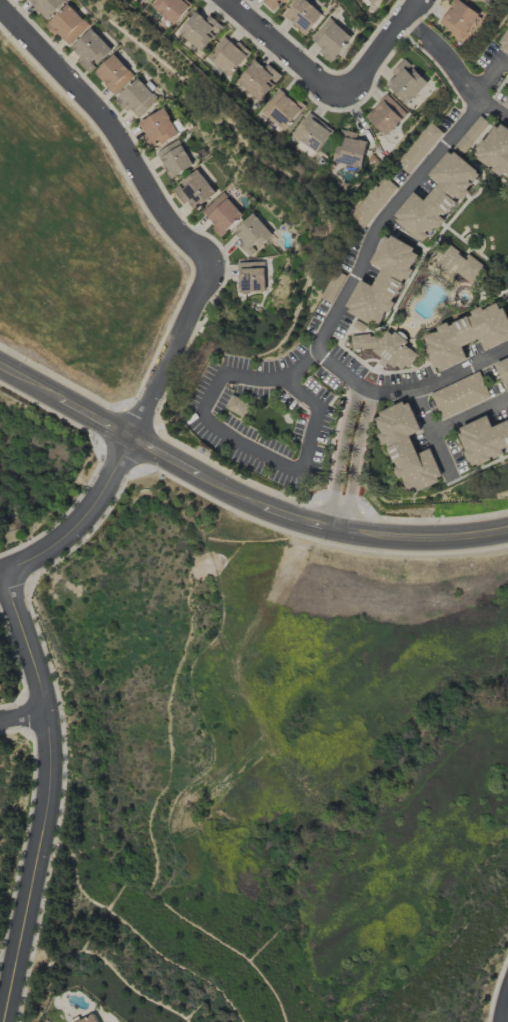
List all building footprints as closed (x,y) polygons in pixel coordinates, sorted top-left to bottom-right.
[(67,1),(66,0),(27,0),(47,20),(67,1)] [(191,5),(185,0),(154,0),(150,5),(172,25),(191,5)] [(262,1),(275,13),(286,0),(263,0),(262,1)] [(307,35),(323,13),(306,0),(296,0),(283,17),(307,35)] [(461,40),(479,14),(460,0),(454,0),(438,23),(461,40)] [(47,25),(68,47),(91,26),(70,3),(47,25)] [(209,15),(205,19),(196,11),(177,32),(200,51),(222,26),(209,15)] [(331,62),(353,38),(331,18),(312,39),(321,48),(318,51),(331,62)] [(114,50),(93,28),(72,48),(80,56),(77,59),(89,73),(114,50)] [(497,47),(507,30),(507,55),(497,47)] [(232,77),(248,52),(222,35),(206,60),(232,77)] [(115,96),(136,76),(116,54),(95,74),(115,96)] [(428,84),(405,59),(391,72),(395,76),(386,84),(406,105),(428,84)] [(267,64),(263,68),(255,60),(236,80),(258,101),(281,77),(267,64)] [(160,99),(140,78),(118,99),(138,120),(160,99)] [(303,108),(281,88),(260,111),(282,131),(303,108)] [(365,117),(386,136),(407,114),(386,94),(365,117)] [(150,147),(159,141),(161,145),(180,134),(165,108),(140,123),(147,134),(144,136),(150,147)] [(317,152),(332,129),(307,113),(292,136),(317,152)] [(497,122),(507,130),(507,180),(473,155),(497,122)] [(398,163),(410,173),(443,133),(431,123),(398,163)] [(361,168),(367,142),(351,138),(352,132),(339,129),(333,162),(361,168)] [(170,178),(194,165),(180,140),(156,153),(170,178)] [(452,150),(483,175),(428,244),(396,218),(416,193),(427,202),(441,185),(430,176),(452,150)] [(194,210),(217,195),(201,170),(172,189),(183,205),(189,201),(194,210)] [(398,188),(382,174),(346,219),(362,232),(398,188)] [(223,236),(245,215),(225,193),(202,213),(223,236)] [(235,232),(243,240),(238,245),(250,258),(275,234),(255,213),(235,232)] [(387,236),(421,254),(380,331),(345,312),(362,280),(375,287),(384,270),(372,263),(387,236)] [(470,287),(486,267),(464,251),(462,254),(451,246),(438,262),(470,287)] [(267,292),(266,262),(238,262),(239,292),(267,292)] [(422,336),(439,373),(468,359),(463,347),(479,339),(485,351),(507,340),(507,316),(500,299),(422,336)] [(416,357),(404,347),(407,342),(395,333),(393,336),(387,333),(383,338),(379,335),(352,338),(353,353),(374,351),(395,368),(401,360),(409,366),(416,357)] [(507,389),(507,357),(495,363),(507,389)] [(491,397),(479,371),(430,392),(442,419),(491,397)] [(225,408),(244,418),(251,405),(232,395),(225,408)] [(409,399),(373,415),(408,495),(445,479),(432,450),(418,455),(411,437),(423,432),(409,399)] [(495,428),(489,416),(458,430),(474,467),(507,452),(507,422),(495,428)] [(96,1013),(76,1021),(100,1021),(96,1013)]
